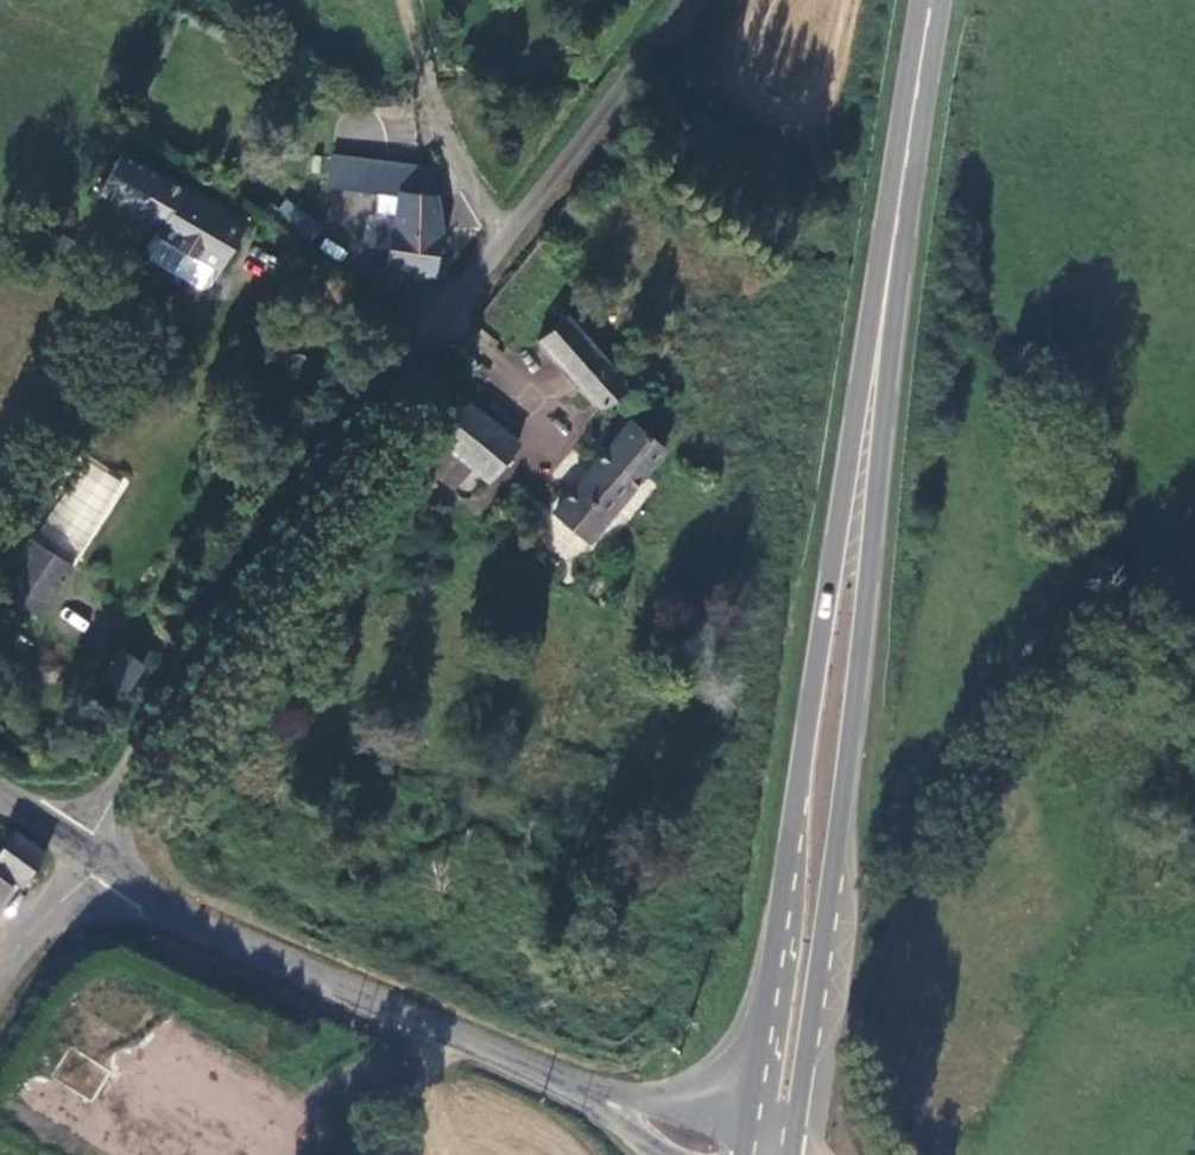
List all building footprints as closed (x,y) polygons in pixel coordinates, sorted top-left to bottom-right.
[(427,162),(365,154),(363,184),(395,188),(390,261),(431,270),(442,230),(427,162)] [(185,265),(202,275),(234,223),(176,188),(170,199),(103,159),(82,193),(145,231),(190,258),(185,265)] [(141,238),(185,265),(190,258),(145,231),(141,238)] [(629,391),(565,317),(540,339),(604,418),(629,391)] [(462,397),(421,445),(466,482),(477,470),(491,481),(522,443),(462,397)] [(671,452),(631,420),(555,520),(593,549),(671,452)] [(466,482),(421,445),(412,454),(457,493),(466,482)] [(39,618),(71,564),(28,539),(0,586),(0,595),(39,618)] [(118,651),(100,678),(124,693),(141,666),(118,651)] [(0,854),(0,873),(23,888),(43,857),(10,838),(0,854)]
